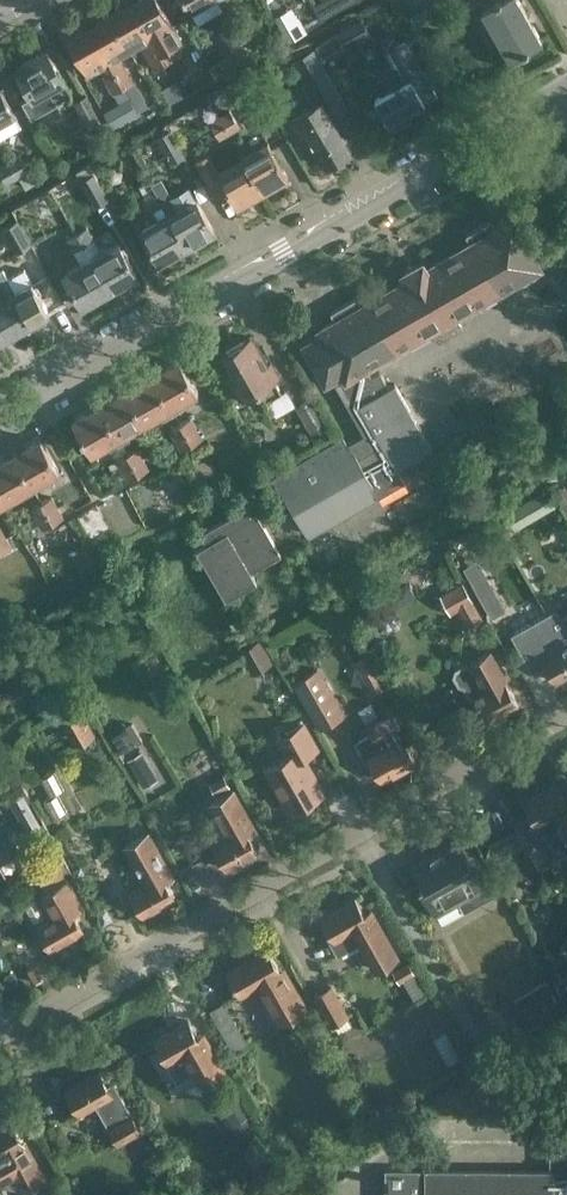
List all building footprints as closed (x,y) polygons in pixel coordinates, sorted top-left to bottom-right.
[(132,4),(166,62),(177,56),(163,32),(173,25),(159,0),(134,0),(131,2),(132,4)] [(193,11),(213,0),(187,0),(193,11)] [(313,1),(322,17),(351,0),(315,0),(313,1)] [(482,9),(510,58),(543,39),(521,0),(496,0),(496,1),(482,9)] [(132,4),(131,2),(110,13),(131,50),(142,44),(155,68),(166,62),(132,4)] [(90,25),(91,28),(124,86),(135,80),(121,56),(131,50),(110,13),(90,25)] [(279,19),(290,38),(301,31),(290,13),(279,19)] [(370,33),(362,18),(315,43),(322,56),(342,45),(344,47),(370,33)] [(243,19),(234,25),(242,39),(252,34),(243,19)] [(91,28),(90,25),(68,38),(89,73),(100,68),(114,92),(124,86),(91,28)] [(242,39),(234,25),(224,30),(233,45),(242,39)] [(389,123),(392,129),(411,117),(408,112),(438,94),(406,39),(388,49),(406,80),(375,97),(389,123)] [(326,71),(314,48),(294,59),(306,82),(310,80),(321,99),(322,99),(329,111),(343,102),(325,71),(326,71)] [(65,81),(47,49),(17,67),(32,94),(22,100),(32,118),(55,105),(53,103),(71,93),(65,81)] [(222,60),(209,65),(215,77),(227,70),(222,60)] [(189,71),(175,77),(184,93),(198,85),(189,71)] [(175,77),(162,85),(170,100),(184,93),(175,77)] [(252,79),(237,87),(253,114),(267,106),(252,79)] [(138,82),(125,89),(129,96),(138,111),(150,104),(138,82)] [(22,126),(0,86),(0,139),(22,126)] [(75,102),(87,123),(99,117),(87,96),(75,102)] [(129,96),(104,110),(113,125),(138,111),(129,96)] [(321,99),(288,119),(300,139),(309,135),(327,165),(353,151),(329,111),(322,99),(321,99)] [(230,110),(220,116),(230,132),(240,126),(230,110)] [(230,132),(220,116),(210,122),(220,138),(230,132)] [(171,128),(157,135),(172,162),(186,154),(171,128)] [(242,153),(263,190),(289,176),(268,139),(242,153)] [(237,205),(263,190),(242,153),(217,168),(209,152),(195,160),(206,181),(204,182),(215,201),(230,193),(237,205)] [(9,160),(18,176),(30,170),(20,153),(9,160)] [(9,160),(0,165),(0,170),(7,183),(18,176),(9,160)] [(107,167),(105,177),(112,183),(121,180),(123,170),(116,164),(107,167)] [(94,171),(81,179),(96,206),(109,198),(94,171)] [(158,219),(143,228),(160,259),(187,244),(168,210),(154,188),(149,179),(140,184),(144,194),(152,207),(151,207),(158,219)] [(168,210),(187,244),(213,229),(196,198),(179,207),(164,182),(154,188),(168,210)] [(18,218),(3,226),(17,252),(32,243),(18,218)] [(342,380),(367,367),(432,330),(438,340),(463,326),(457,316),(540,268),(513,220),(496,230),(491,221),(465,236),(470,245),(426,270),(422,263),(412,269),(409,271),(405,274),(408,280),(364,306),(357,296),(339,306),(332,311),(338,320),(321,330),(324,335),(315,340),(306,346),(327,383),(340,376),(342,380)] [(77,232),(110,289),(136,274),(118,242),(101,252),(86,226),(77,232)] [(90,258),(65,272),(83,304),(110,289),(77,232),(66,238),(74,251),(83,245),(90,258)] [(25,327),(50,312),(32,279),(25,268),(9,277),(3,268),(0,270),(0,284),(6,294),(25,327)] [(25,327),(6,294),(0,297),(0,341),(25,327)] [(222,355),(245,396),(261,387),(267,398),(282,389),(276,378),(278,377),(271,365),(268,367),(251,338),(222,355)] [(180,359),(153,374),(172,407),(199,392),(180,359)] [(367,367),(342,380),(336,383),(365,434),(348,443),(343,435),(265,480),(277,501),(257,512),(263,523),(293,506),(303,523),(305,522),(311,533),(422,470),(415,458),(433,448),(395,382),(389,386),(380,371),(372,375),(367,367)] [(126,389),(145,423),(172,407),(153,374),(126,389)] [(126,389),(99,404),(118,438),(145,423),(126,389)] [(297,405),(316,439),(333,430),(314,396),(297,405)] [(118,438),(99,404),(72,420),(91,453),(118,438)] [(191,416),(180,423),(186,433),(197,427),(191,416)] [(169,429),(175,440),(186,433),(180,423),(169,429)] [(197,427),(186,433),(192,444),(203,437),(197,427)] [(186,433),(175,440),(180,450),(192,444),(186,433)] [(15,452),(35,486),(60,471),(41,437),(15,452)] [(133,463),(144,457),(138,447),(128,453),(133,463)] [(0,461),(0,486),(8,501),(35,486),(15,452),(0,461)] [(133,463),(128,453),(117,459),(123,469),(133,463)] [(144,457),(133,463),(139,474),(150,467),(144,457)] [(133,463),(123,469),(129,480),(139,474),(133,463)] [(196,473),(180,482),(189,498),(206,489),(196,473)] [(551,489),(561,505),(566,502),(566,490),(562,482),(551,489)] [(8,501),(0,486),(0,506),(8,501)] [(42,502),(48,512),(59,506),(52,496),(42,502)] [(519,523),(546,507),(540,497),(513,513),(519,523)] [(48,512),(42,502),(31,508),(37,518),(48,512)] [(263,523),(257,512),(251,502),(201,532),(207,541),(197,547),(226,598),(257,580),(251,570),(281,553),(263,523)] [(54,522),(65,516),(59,506),(48,512),(54,522)] [(54,522),(48,512),(37,518),(43,528),(54,522)] [(7,535),(0,539),(0,549),(2,552),(13,545),(7,535)] [(83,543),(70,550),(78,567),(92,561),(83,543)] [(450,612),(459,607),(470,625),(482,618),(462,582),(441,594),(450,612)] [(492,585),(479,592),(492,615),(504,609),(492,585)] [(527,644),(537,663),(543,660),(555,680),(566,673),(566,623),(566,622),(527,644)] [(257,637),(237,649),(250,672),(270,660),(257,637)] [(519,701),(489,651),(470,663),(466,661),(457,667),(454,674),(459,683),(465,685),(485,720),(519,701)] [(386,685),(367,652),(355,660),(373,692),(386,685)] [(295,681),(321,726),(343,713),(318,668),(295,681)] [(72,737),(89,727),(76,706),(60,716),(72,737)] [(371,731),(354,740),(365,759),(369,757),(382,778),(415,759),(404,740),(409,736),(393,707),(367,723),(371,731)] [(111,734),(123,751),(143,738),(132,721),(111,734)] [(276,737),(284,751),(282,758),(265,768),(290,811),(323,792),(302,756),(317,747),(302,721),(276,737)] [(156,775),(141,751),(129,758),(144,783),(156,775)] [(54,817),(68,811),(58,793),(64,789),(54,770),(41,777),(51,795),(44,799),(54,817)] [(223,774),(210,782),(217,793),(230,786),(223,774)] [(525,801),(532,814),(517,823),(542,867),(566,853),(566,796),(559,782),(525,801)] [(41,823),(20,786),(6,794),(27,831),(41,823)] [(260,849),(247,827),(253,823),(234,790),(211,802),(222,822),(219,831),(224,839),(213,845),(226,867),(260,849)] [(166,875),(171,872),(146,829),(123,842),(145,879),(129,889),(142,914),(176,895),(166,875)] [(427,886),(422,889),(435,912),(459,898),(465,908),(495,892),(479,863),(472,867),(457,840),(415,864),(427,886)] [(36,869),(45,886),(65,875),(53,856),(37,865),(38,867),(36,869)] [(41,893),(53,913),(37,923),(51,948),(84,928),(75,911),(82,907),(66,879),(41,893)] [(365,913),(356,897),(323,916),(330,928),(325,930),(338,953),(363,939),(369,951),(366,952),(375,969),(397,957),(371,910),(365,913)] [(106,905),(96,911),(103,924),(113,918),(106,905)] [(227,971),(241,996),(258,987),(279,1024),(307,1007),(288,975),(286,976),(269,947),(227,971)] [(409,960),(393,969),(400,981),(404,979),(415,972),(409,960)] [(528,1013),(534,1025),(559,1011),(553,999),(555,998),(546,981),(516,998),(526,1014),(528,1013)] [(331,985),(314,994),(330,1024),(347,1015),(331,985)] [(248,1042),(237,1023),(225,1001),(210,1009),(234,1051),(248,1042)] [(217,1055),(207,1039),(202,1042),(189,1020),(155,1039),(170,1063),(195,1048),(203,1063),(217,1055)] [(65,1090),(80,1114),(97,1105),(119,1145),(143,1131),(116,1085),(110,1087),(100,1070),(65,1090)] [(244,1133),(261,1123),(233,1074),(210,1085),(225,1111),(229,1108),(244,1133)] [(15,1173),(24,1188),(44,1176),(24,1141),(23,1142),(10,1120),(0,1126),(0,1182),(15,1173)] [(425,1168),(386,1168),(385,1178),(390,1178),(389,1186),(386,1186),(386,1194),(566,1194),(566,1129),(551,1129),(550,1167),(425,1166),(425,1168)]
